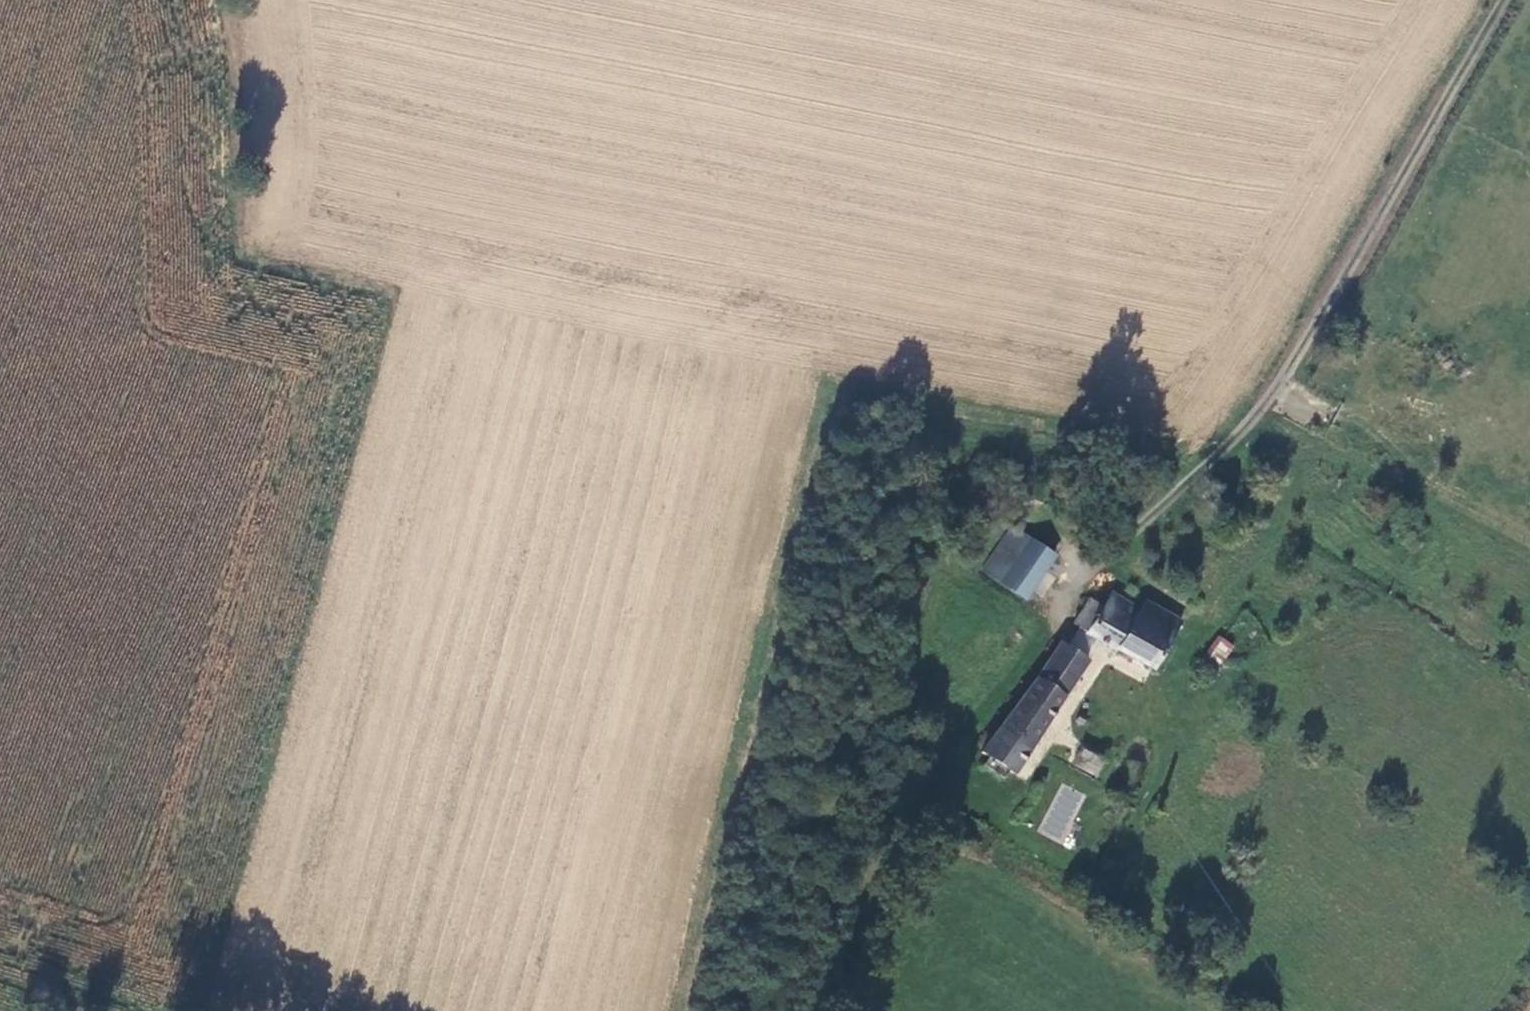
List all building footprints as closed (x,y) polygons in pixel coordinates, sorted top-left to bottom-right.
[(971,558),(1012,587),(1040,547),(999,518),(971,558)] [(1111,613),(1089,599),(1074,622),(1151,670),(1180,618),(1144,597),(1137,607),(1122,597),(1111,613)] [(1069,642),(1084,651),(1092,637),(1077,628),(1069,642)] [(1205,652),(1221,663),(1234,646),(1219,634),(1205,652)] [(1019,692),(973,749),(998,768),(1090,660),(1064,641),(1019,692)] [(1124,740),(1075,707),(1046,751),(1095,784),(1124,740)]
